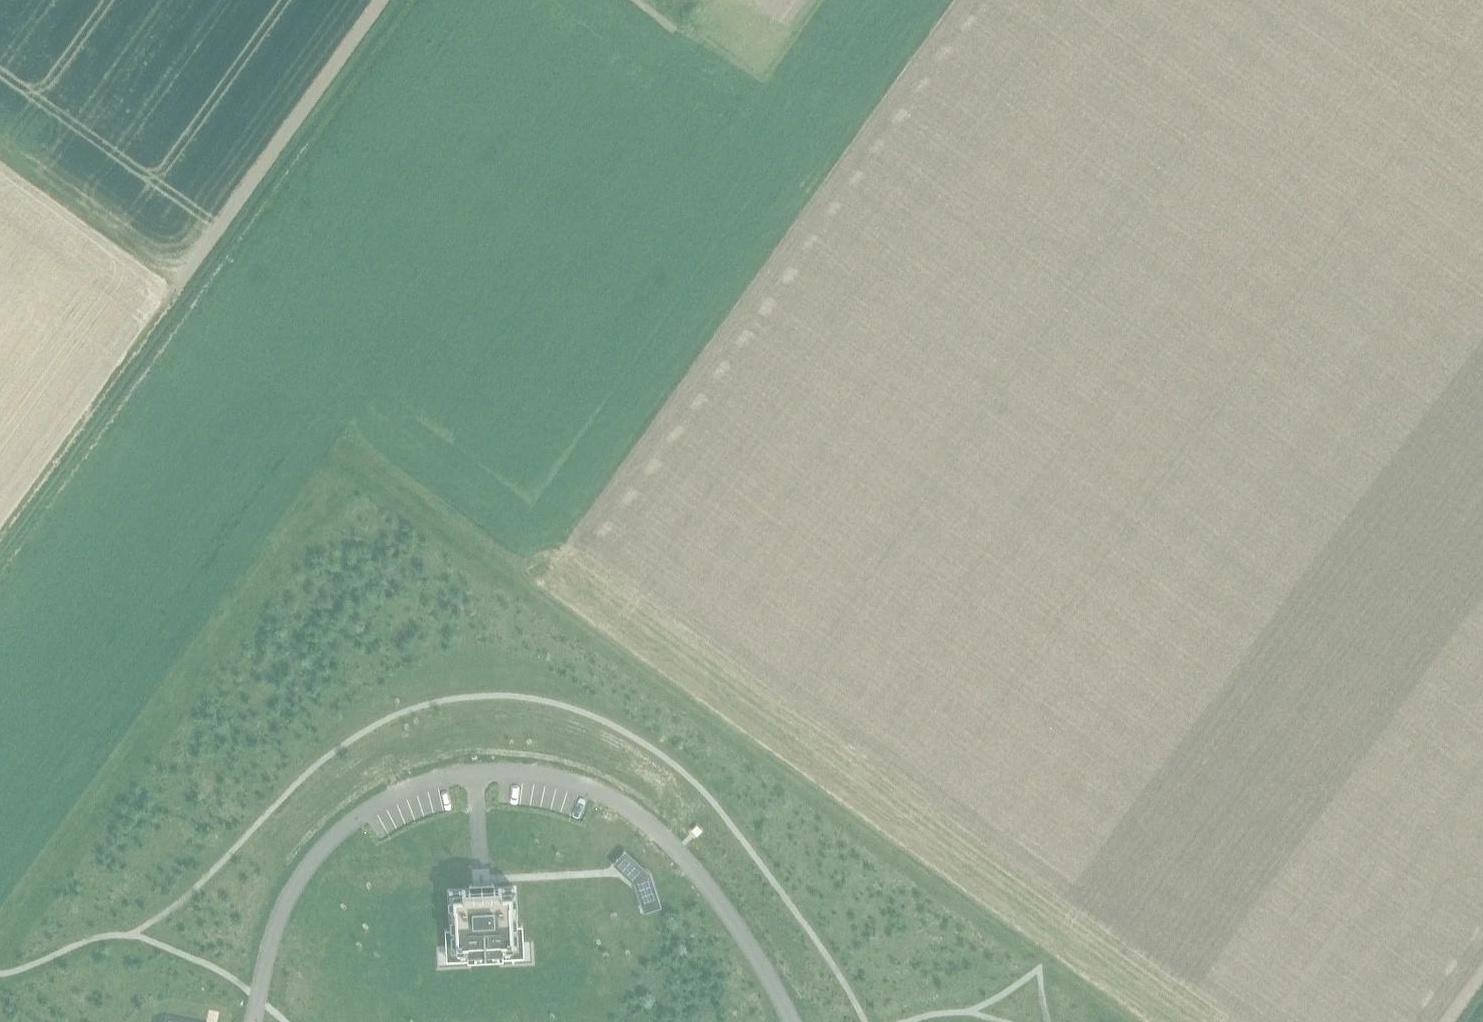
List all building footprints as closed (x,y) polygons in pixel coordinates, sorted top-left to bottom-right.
[(624,850),(616,860),(624,867),(632,858),(626,852),(624,850)] [(632,858),(624,867),(631,874),(640,864),(632,858)] [(640,864),(631,874),(639,880),(650,873),(640,864)] [(650,873),(639,880),(642,890),(654,886),(650,873)] [(654,886),(642,890),(645,899),(657,895),(654,886)] [(462,890),(449,891),(449,910),(450,910),(452,948),(467,947),(467,948),(501,947),(501,946),(516,945),(514,907),(515,907),(514,888),(501,888),(501,887),(461,889),(462,890)] [(657,895),(645,899),(648,909),(660,905),(660,904),(659,904),(657,895)]
